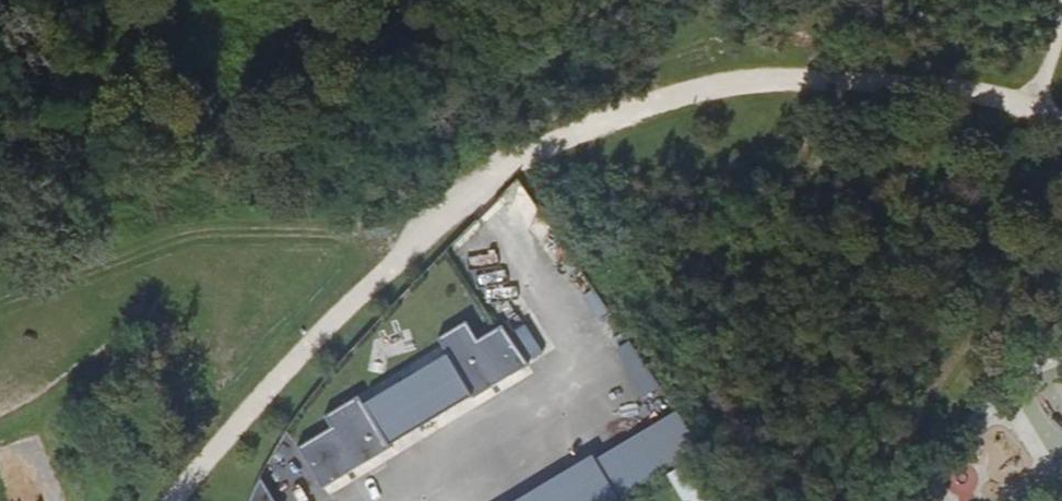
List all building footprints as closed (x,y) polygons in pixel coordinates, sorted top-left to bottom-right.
[(297,448),(322,490),(390,449),(388,446),(440,415),(434,405),(452,394),(458,404),(472,396),(473,399),(529,366),(504,324),(477,340),(466,321),(437,339),(446,355),(363,404),(358,396),(324,416),(331,428),(297,448)] [(644,397),(661,387),(629,341),(616,349),(644,397)] [(434,405),(440,415),(458,404),(452,394),(434,405)] [(617,499),(591,456),(516,500),(613,500),(617,499)] [(683,500),(726,500),(698,456),(668,475),(683,500)] [(260,477),(249,500),(275,500),(260,477)]
